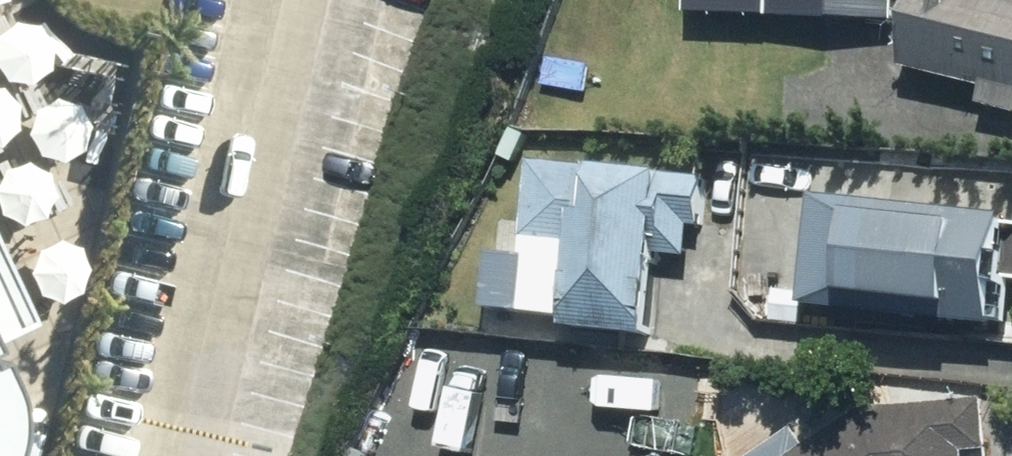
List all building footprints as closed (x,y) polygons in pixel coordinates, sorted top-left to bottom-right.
[(784,17),(908,20),(909,0),(705,0),(705,9),(784,11),(784,17)] [(921,69),(996,86),(991,107),(1011,111),(1011,0),(937,0),(921,69)] [(8,80),(18,82),(24,82),(30,81),(35,79),(41,76),(45,72),(49,67),(52,62),(54,57),(55,51),(55,45),(54,39),(52,34),(49,28),(45,24),(41,20),(36,17),(30,15),(24,13),(19,13),(13,14),(7,16),(2,18),(0,20),(0,75),(3,77),(8,80)] [(2,141),(7,139),(11,136),(14,132),(17,127),(19,123),(21,117),(21,112),(20,107),(19,102),(17,97),(14,93),(10,89),(6,86),(1,84),(0,84),(0,142),(2,141)] [(43,150),(47,152),(55,154),(61,155),(66,154),(72,152),(76,150),(81,147),(85,143),(88,138),(90,133),(92,127),(92,122),(91,116),(90,111),(88,106),(84,101),(80,97),(76,94),(71,92),(65,90),(60,90),(54,90),(49,92),(44,94),(39,97),(35,101),(32,106),(29,111),(28,116),(27,122),(28,127),(29,133),(31,138),(34,143),(38,147),(43,150)] [(23,220),(34,218),(39,217),(43,214),(47,210),(51,206),(53,202),(55,197),(56,191),(56,186),(55,181),(54,176),(51,171),(48,167),(44,163),(39,160),(35,158),(29,157),(24,157),(19,157),(14,159),(9,161),(4,164),(1,168),(0,169),(0,208),(3,212),(8,215),(12,217),(17,219),(23,220)] [(681,170),(537,159),(531,235),(591,239),(584,328),(676,335),(685,221),(721,223),(724,182),(680,178),(681,170)] [(1011,327),(1011,210),(837,194),(826,310),(1011,327)] [(49,299),(55,300),(58,301),(60,300),(66,300),(71,298),(76,295),(80,291),(84,287),(87,282),(89,277),(90,271),(90,266),(89,260),(87,255),(84,250),(81,246),(77,242),(72,239),(66,237),(61,236),(55,236),(50,237),(44,239),(40,242),(35,245),(32,250),(29,254),(27,260),(26,265),(26,271),(27,276),(28,282),(31,287),(35,291),(39,295),(44,298),(49,299)] [(13,316),(0,291),(0,328),(13,316)] [(34,450),(0,383),(0,455),(29,455),(34,450)] [(979,453),(1004,450),(998,403),(870,419),(820,455),(980,455),(979,453)]
